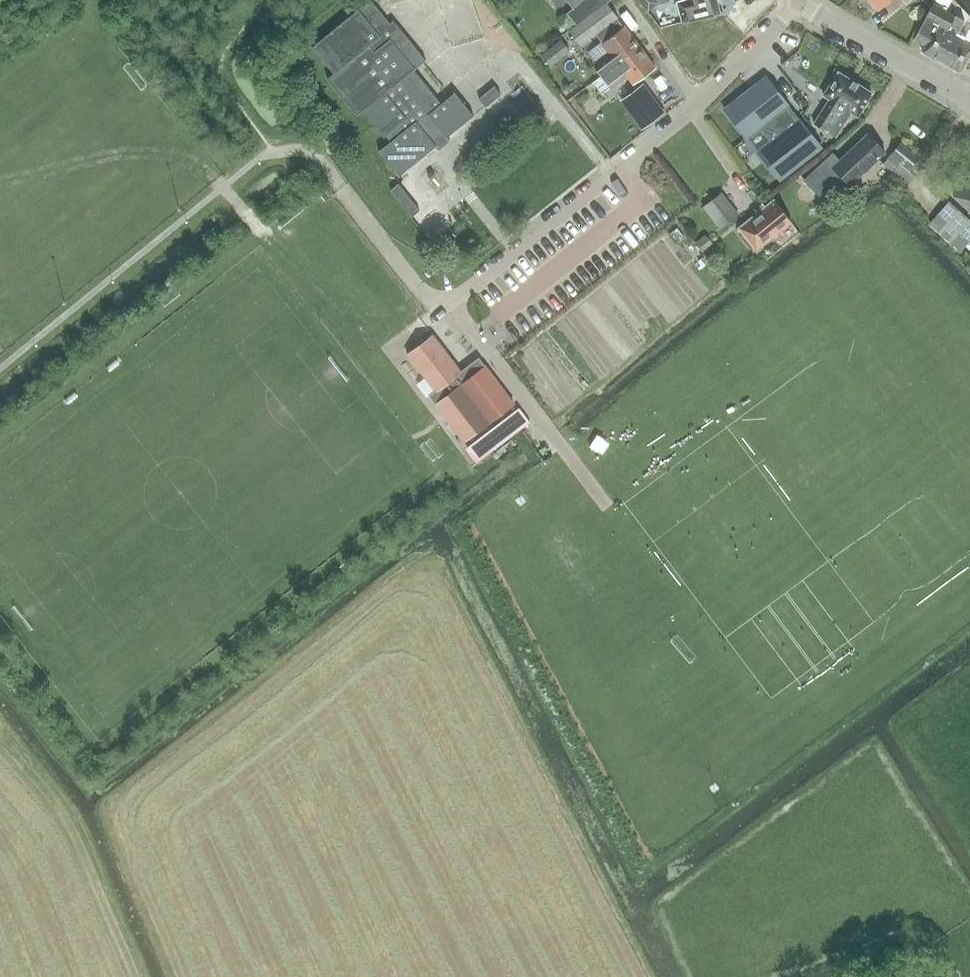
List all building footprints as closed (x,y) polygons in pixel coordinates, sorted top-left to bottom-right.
[(400,30),(397,32),(370,0),(357,0),(345,10),(350,15),(311,47),(332,73),(326,78),(356,115),(361,111),(383,137),(385,135),(390,140),(378,150),(400,176),(473,116),(453,92),(440,103),(413,70),(425,60),(400,30)] [(572,8),(566,13),(576,25),(606,1),(607,0),(565,0),(572,8)] [(674,1),(680,22),(683,22),(719,12),(716,0),(679,0),(674,1)] [(870,0),(877,8),(887,0),(865,0),(867,2),(870,0)] [(922,52),(959,72),(969,52),(969,44),(964,41),(966,37),(956,31),(957,30),(954,28),(960,18),(943,9),(949,0),(936,0),(934,4),(914,40),(925,46),(922,52)] [(618,17),(606,1),(576,25),(569,31),(581,46),(618,17)] [(594,66),(602,76),(618,63),(639,46),(624,26),(602,42),(610,54),(594,66)] [(550,67),(569,52),(560,40),(541,55),(550,67)] [(639,46),(618,63),(602,76),(610,88),(627,76),(633,84),(655,68),(639,46)] [(857,117),(872,93),(838,72),(823,96),(829,100),(815,124),(835,137),(845,121),(850,113),(857,117)] [(721,107),(777,180),(821,146),(764,74),(721,107)] [(495,85),(480,98),(487,106),(502,93),(495,85)] [(637,89),(620,102),(641,129),(658,115),(637,89)] [(885,151),(868,133),(832,167),(833,169),(849,185),(885,151)] [(891,172),(890,172),(903,184),(913,173),(914,172),(912,170),(921,161),(904,147),(897,140),(889,150),(879,162),(883,165),(891,172)] [(954,195),(969,209),(969,177),(954,195)] [(419,210),(398,184),(390,190),(411,216),(419,210)] [(731,221),(713,198),(702,207),(720,229),(731,221)] [(792,222),(774,199),(738,228),(757,250),(792,222)] [(962,254),(969,247),(969,221),(954,203),(933,222),(962,254)] [(702,252),(713,244),(705,234),(695,242),(702,252)] [(433,335),(407,354),(435,390),(428,395),(463,442),(513,403),(478,357),(460,371),(433,335)] [(477,461),(528,422),(518,410),(467,449),(477,461)]
